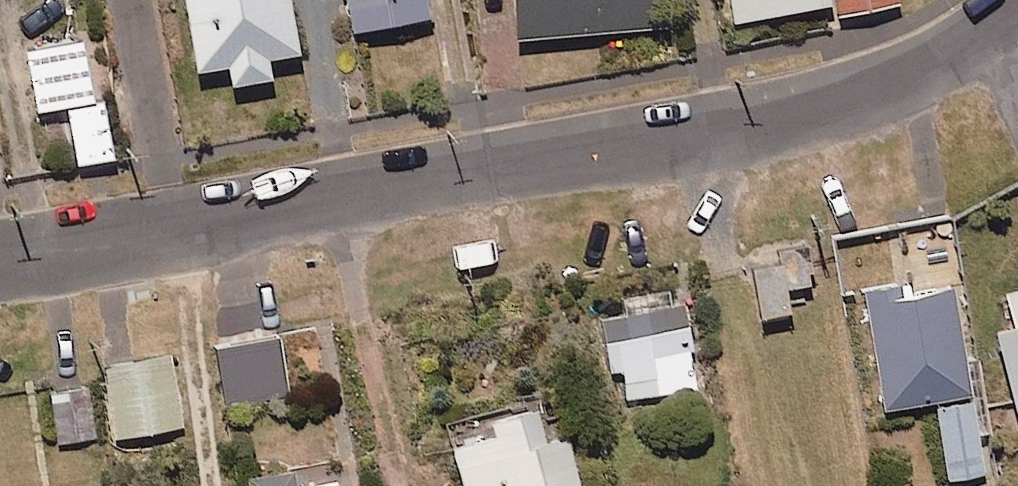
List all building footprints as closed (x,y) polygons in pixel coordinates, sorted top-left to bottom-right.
[(198,77),(229,71),(233,92),(270,85),(267,65),(298,59),(287,0),(184,0),(198,77)] [(355,37),(430,23),(425,0),(348,0),(355,37)] [(663,0),(515,0),(519,43),(665,32),(663,0)] [(731,27),(830,10),(829,0),(727,0),(731,27)] [(93,107),(81,42),(26,52),(38,115),(66,110),(78,169),(113,163),(102,105),(93,107)] [(808,251),(752,255),(757,322),(788,320),(786,291),(811,290),(808,251)] [(621,368),(626,401),(643,399),(698,392),(686,288),(630,295),(633,314),(603,317),(609,369),(621,368)] [(904,288),(867,293),(883,414),(937,407),(947,484),(984,479),(960,295),(905,302),(904,288)] [(1015,335),(996,341),(1017,415),(1017,414),(1017,297),(1005,301),(1015,335)] [(290,398),(279,342),(220,354),(230,410),(290,398)] [(183,430),(170,358),(106,369),(119,441),(183,430)] [(556,444),(540,388),(455,411),(466,450),(453,453),(462,485),(579,485),(567,441),(556,444)] [(94,440),(88,394),(52,399),(59,445),(94,440)]
